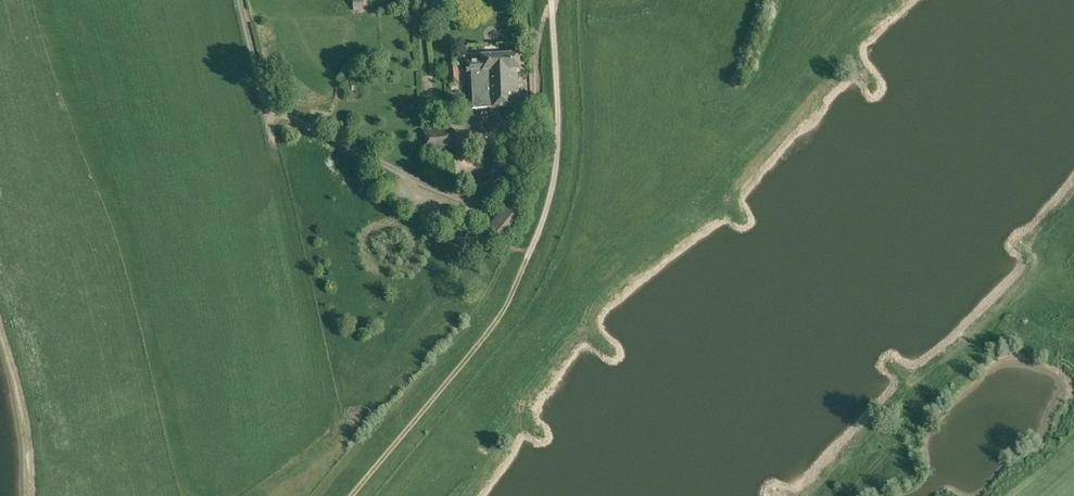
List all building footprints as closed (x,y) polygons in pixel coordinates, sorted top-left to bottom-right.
[(519,70),(518,53),(481,56),(481,61),(465,62),(466,73),(467,73),(469,110),(506,107),(506,119),(516,118),(516,107),(519,107),(517,72),(519,72),(519,70)] [(447,63),(448,74),(448,82),(448,84),(459,82),(458,63),(447,63)] [(424,129),(426,156),(453,153),(450,127),(424,129)] [(488,227),(505,242),(526,216),(508,201),(488,227)]
